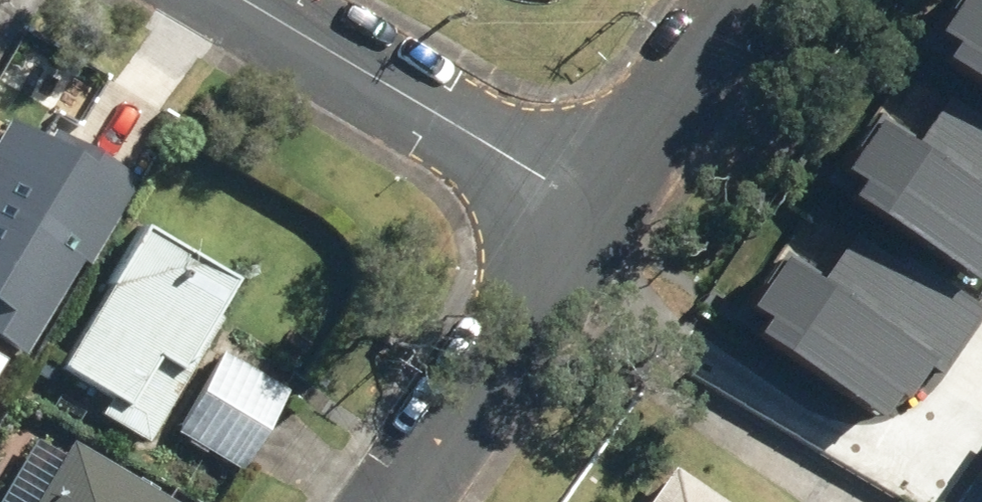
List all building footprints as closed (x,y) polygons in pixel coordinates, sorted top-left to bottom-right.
[(970,0),(922,0),(869,76),(919,110),(902,135),(850,99),(791,184),(855,228),(818,283),(767,248),(715,324),(846,413),(900,334),(930,355),(965,304),(944,290),(981,236),(981,8),(970,0)] [(16,347),(69,253),(82,260),(127,179),(35,128),(29,139),(0,123),(0,338),(16,347)] [(135,225),(53,367),(100,394),(90,413),(138,440),(210,314),(206,311),(226,277),(135,225)] [(215,346),(165,430),(231,469),(281,385),(215,346)] [(64,436),(23,501),(171,501),(64,436)] [(639,496),(635,501),(707,501),(655,470),(639,496)]
